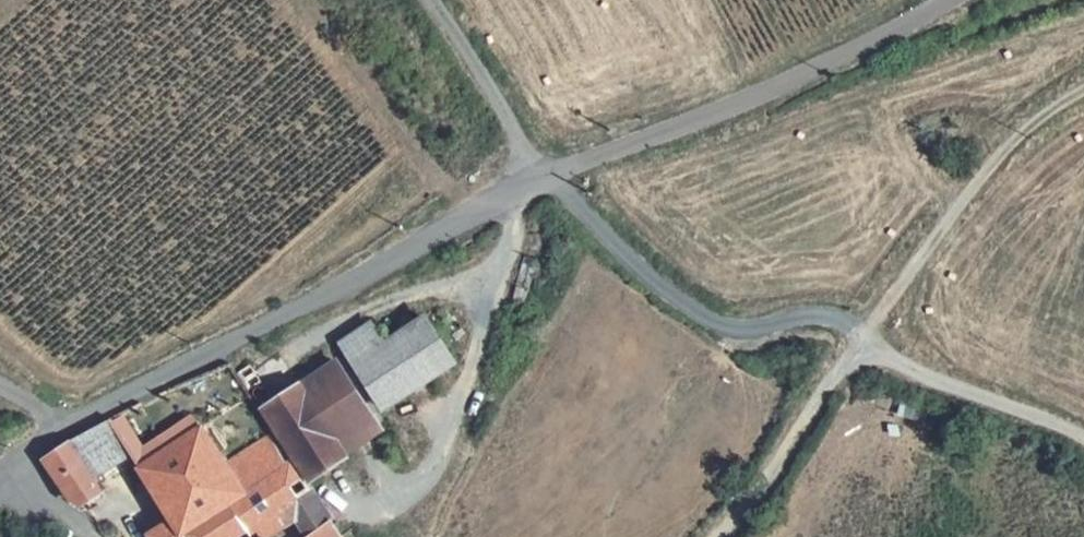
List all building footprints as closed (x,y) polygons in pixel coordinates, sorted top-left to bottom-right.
[(328,346),(370,415),(441,372),(407,315),(365,340),(357,328),(328,346)] [(325,451),(362,429),(323,365),(286,389),(325,451)] [(295,476),(327,456),(325,451),(286,389),(252,409),(295,476)] [(232,527),(257,511),(248,496),(286,472),(255,424),(215,449),(194,415),(131,452),(162,507),(131,528),(136,536),(184,536),(223,513),(232,527)] [(65,444),(47,455),(72,500),(99,485),(94,474),(131,452),(114,421),(65,444)] [(257,511),(232,527),(215,536),(328,536),(296,487),(257,511)]
